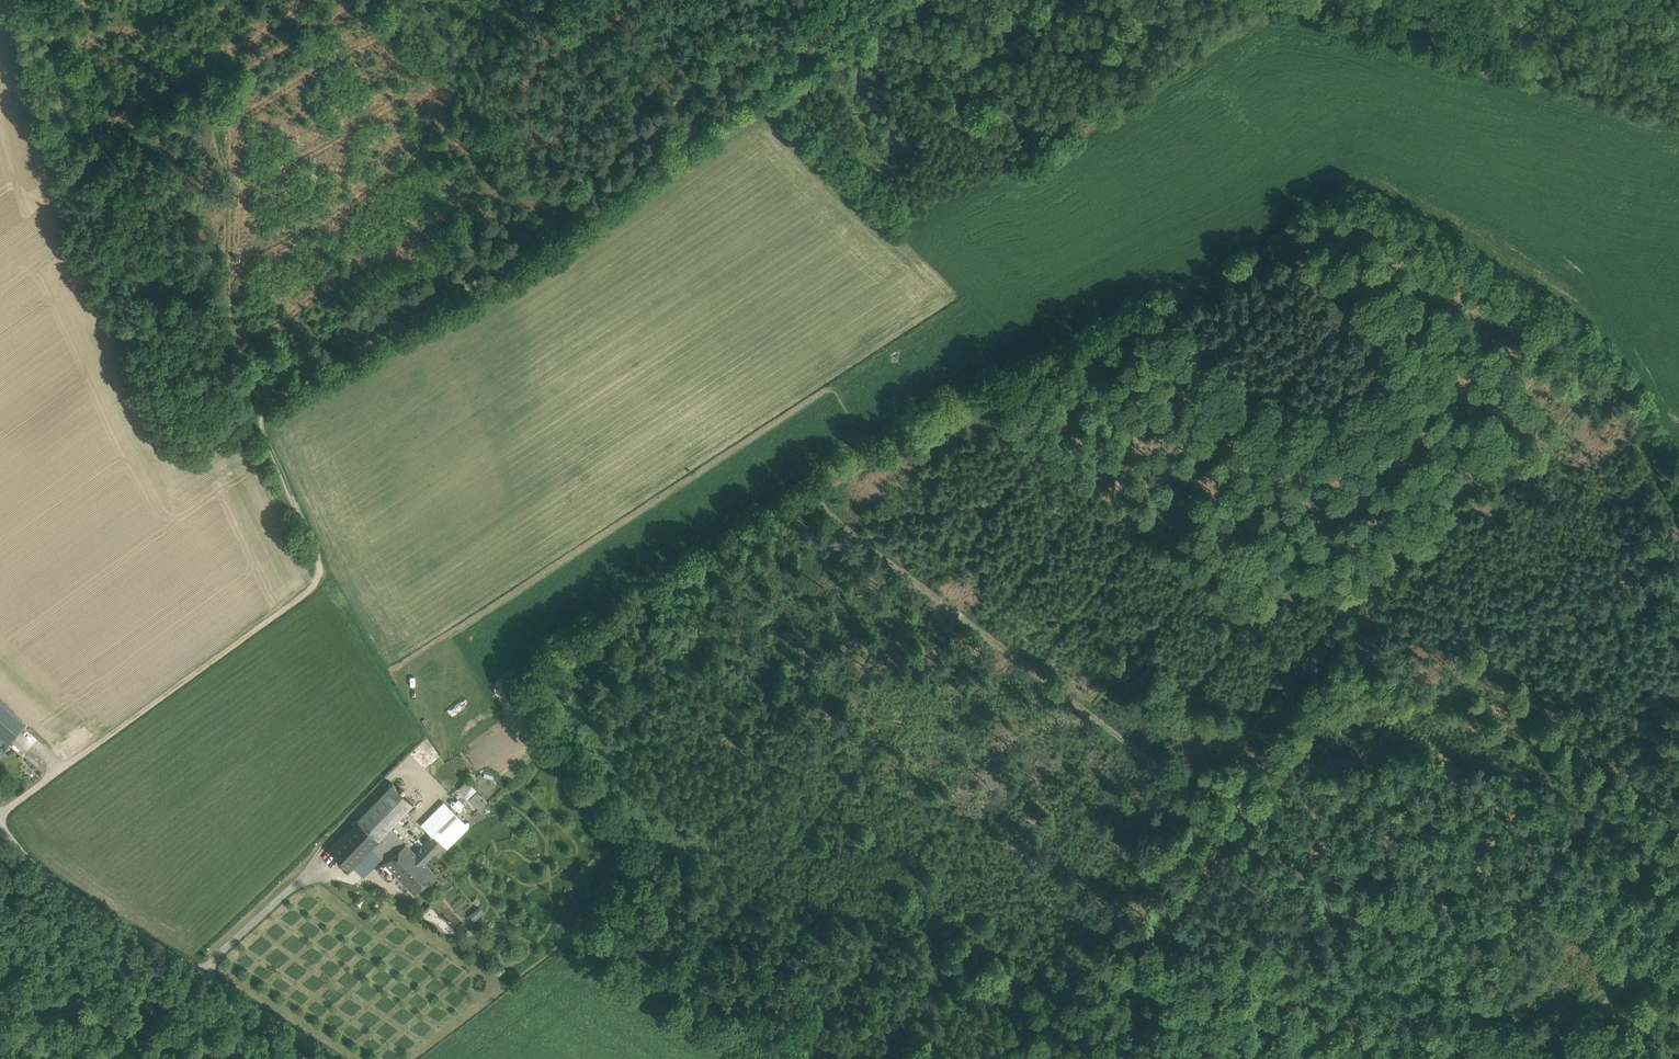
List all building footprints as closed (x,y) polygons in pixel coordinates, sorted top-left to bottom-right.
[(1207,429),(1192,435),(1195,442),(1210,436),(1207,429)] [(0,704),(0,736),(4,740),(9,744),(26,724),(1,702),(0,704)] [(467,782),(459,790),(478,810),(487,802),(467,782)] [(392,784),(329,849),(350,870),(353,867),(365,854),(366,854),(371,848),(390,828),(413,804),(392,784)] [(433,836),(442,845),(465,823),(444,802),(421,824),(433,836)] [(385,861),(405,844),(390,828),(371,848),(381,857),(385,862),(385,861)] [(415,854),(421,861),(424,863),(442,845),(433,836),(415,854)] [(421,861),(415,854),(405,844),(385,861),(402,878),(421,861)] [(381,857),(371,848),(366,854),(375,863),(381,857)] [(365,854),(353,867),(363,876),(375,863),(366,854),(365,854)] [(421,861),(402,878),(415,892),(434,874),(424,863),(421,861)] [(436,907),(423,914),(429,923),(441,916),(436,907)] [(478,908),(469,916),(474,922),(483,914),(478,908)]
